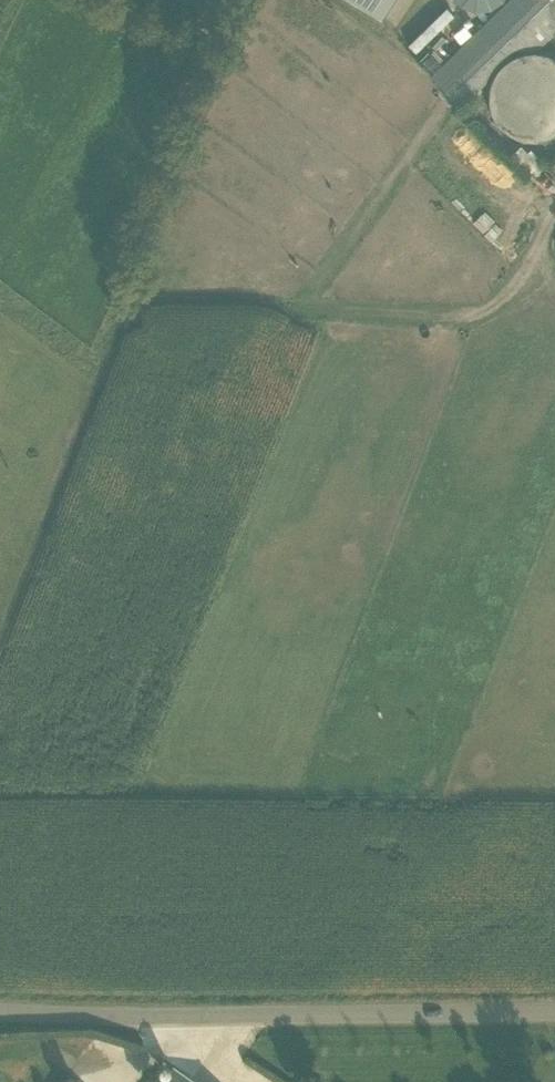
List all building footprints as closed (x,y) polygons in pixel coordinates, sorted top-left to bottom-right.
[(389,15),(399,0),(367,0),(389,15)] [(431,76),(460,106),(485,83),(488,75),(513,50),(541,49),(552,37),(554,40),(554,0),(509,0),(431,76)] [(554,62),(548,58),(540,56),(531,55),(522,56),(515,58),(507,62),(500,68),(495,75),(490,84),(488,91),(488,100),(489,109),(492,117),(496,125),(502,131),(510,137),(519,141),(527,142),(534,142),(543,141),(550,138),(554,135),(554,62)] [(176,1068),(166,1081),(198,1081),(176,1068)]
